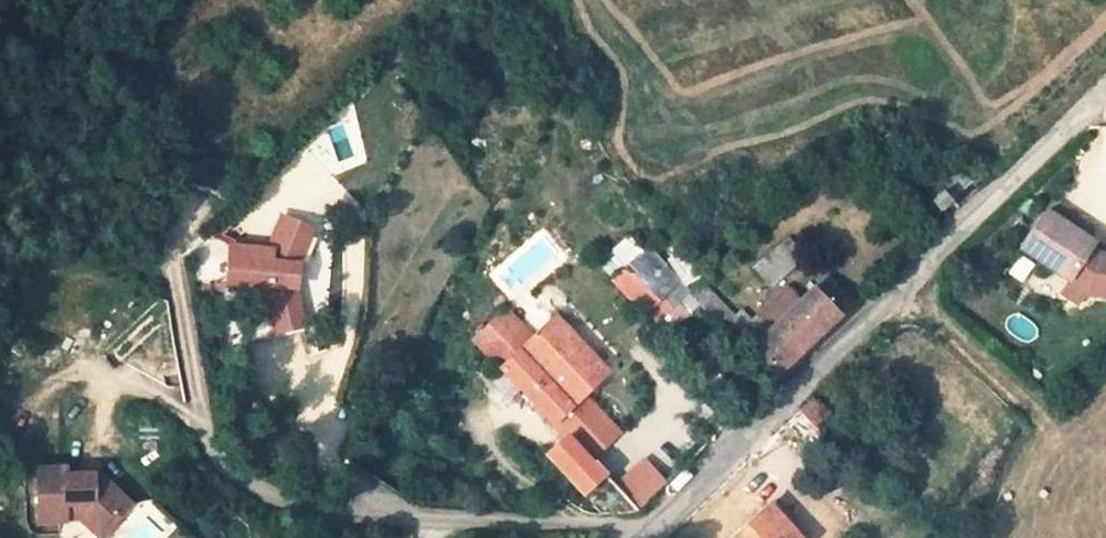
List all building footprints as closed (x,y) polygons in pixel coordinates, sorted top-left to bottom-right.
[(325,162),(312,171),(325,192),(341,181),(325,162)] [(954,203),(945,193),(939,199),(933,205),(942,214),(954,203)] [(279,293),(282,271),(297,236),(271,225),(255,264),(216,260),(213,289),(251,293),(259,337),(287,332),(279,293)] [(770,288),(804,259),(787,239),(753,268),(770,288)] [(1101,296),(1077,288),(1067,280),(1048,266),(1053,260),(1027,239),(999,273),(1043,309),(1059,323),(1089,332),(1101,296)] [(634,341),(668,307),(633,272),(599,306),(634,341)] [(736,390),(729,399),(739,412),(816,340),(808,333),(822,318),(801,297),(722,373),(736,390)] [(469,331),(441,358),(559,484),(589,456),(556,420),(582,396),(527,336),(500,362),(469,331)] [(795,427),(807,416),(798,407),(786,418),(795,427)] [(130,473),(113,471),(114,460),(86,458),(87,451),(59,449),(54,502),(83,504),(83,496),(100,497),(114,515),(127,504),(135,504),(147,494),(130,473)] [(641,509),(668,482),(644,456),(616,483),(641,509)] [(120,461),(114,460),(113,471),(130,473),(120,461)] [(444,484),(438,491),(445,497),(452,490),(444,484)] [(756,521),(739,537),(738,537),(770,537),(756,521)]
